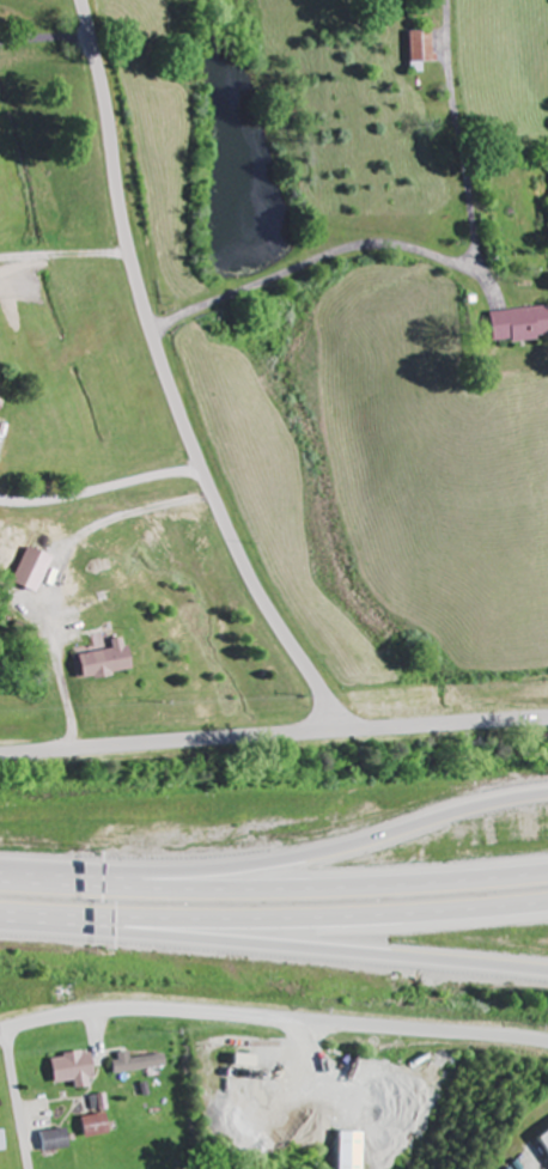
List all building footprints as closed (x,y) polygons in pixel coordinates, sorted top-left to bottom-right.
[(413,65),(436,65),(437,34),(414,34),(413,65)] [(494,314),(498,344),(547,338),(547,307),(494,314)] [(58,558),(33,548),(18,584),(43,594),(58,558)] [(85,656),(89,681),(137,672),(131,639),(115,641),(116,646),(97,649),(97,654),(85,656)] [(78,1083),(79,1090),(95,1089),(94,1078),(100,1077),(97,1053),(56,1058),(59,1085),(78,1083)] [(116,1059),(119,1077),(170,1068),(168,1056),(135,1061),(134,1056),(116,1059)] [(94,1097),(95,1116),(88,1116),(90,1139),(113,1137),(110,1096),(94,1097)] [(46,1132),(47,1152),(74,1150),(73,1131),(46,1132)] [(9,1132),(0,1132),(0,1153),(10,1153),(9,1132)] [(341,1133),(340,1168),(367,1168),(368,1134),(341,1133)]
